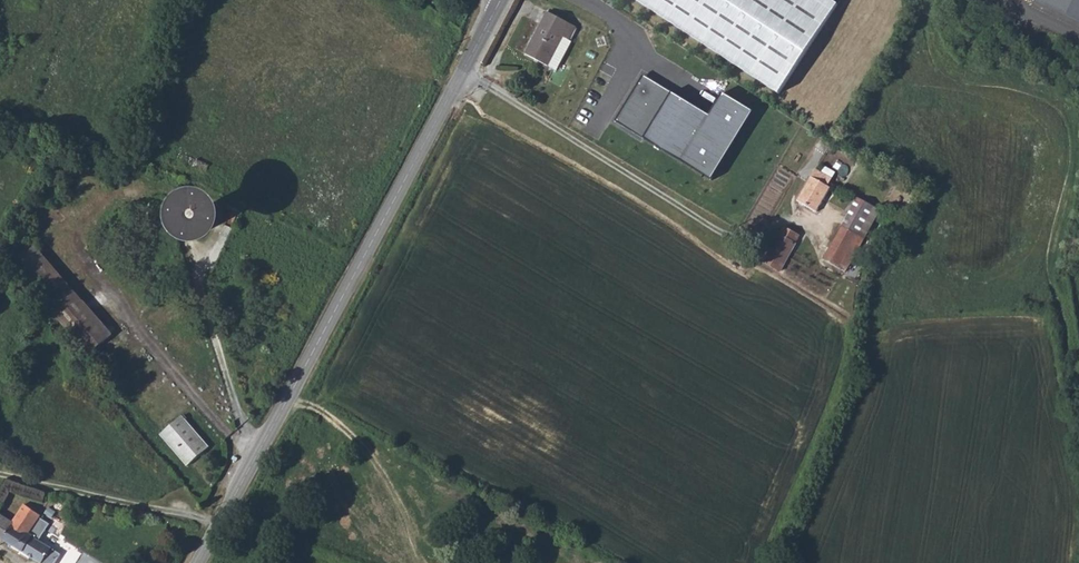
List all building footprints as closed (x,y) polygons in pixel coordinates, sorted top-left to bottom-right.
[(779,94),(833,13),(813,0),(636,0),(779,94)] [(831,0),(813,0),(833,13),(838,5),(831,0)] [(1078,22),(1078,0),(1034,0),(1078,22)] [(545,65),(561,37),(566,40),(573,26),(547,11),(524,53),(545,65)] [(545,65),(554,69),(569,41),(566,40),(561,37),(545,65)] [(713,115),(644,74),(616,120),(714,181),(754,113),(725,93),(713,115)] [(27,115),(25,123),(33,126),(36,118),(27,115)] [(209,165),(196,159),(193,166),(205,171),(209,165)] [(798,199),(816,207),(828,183),(826,180),(829,174),(814,166),(798,199)] [(845,214),(867,226),(877,206),(855,194),(845,214)] [(186,215),(185,219),(187,227),(189,230),(192,232),(199,233),(203,232),(206,229),(209,226),(210,221),(210,217),(208,213),(203,209),(199,208),(192,209),(186,215)] [(845,214),(826,251),(848,262),(867,226),(845,214)] [(765,259),(781,268),(794,243),(793,242),(797,233),(783,227),(777,234),(765,259)] [(34,244),(11,264),(89,353),(112,333),(34,244)] [(183,414),(161,433),(188,464),(209,445),(183,414)] [(19,548),(28,532),(40,514),(23,503),(11,521),(0,514),(0,536),(19,548)] [(136,528),(119,524),(116,539),(133,543),(136,528)] [(28,532),(19,548),(41,561),(50,546),(28,532)]
